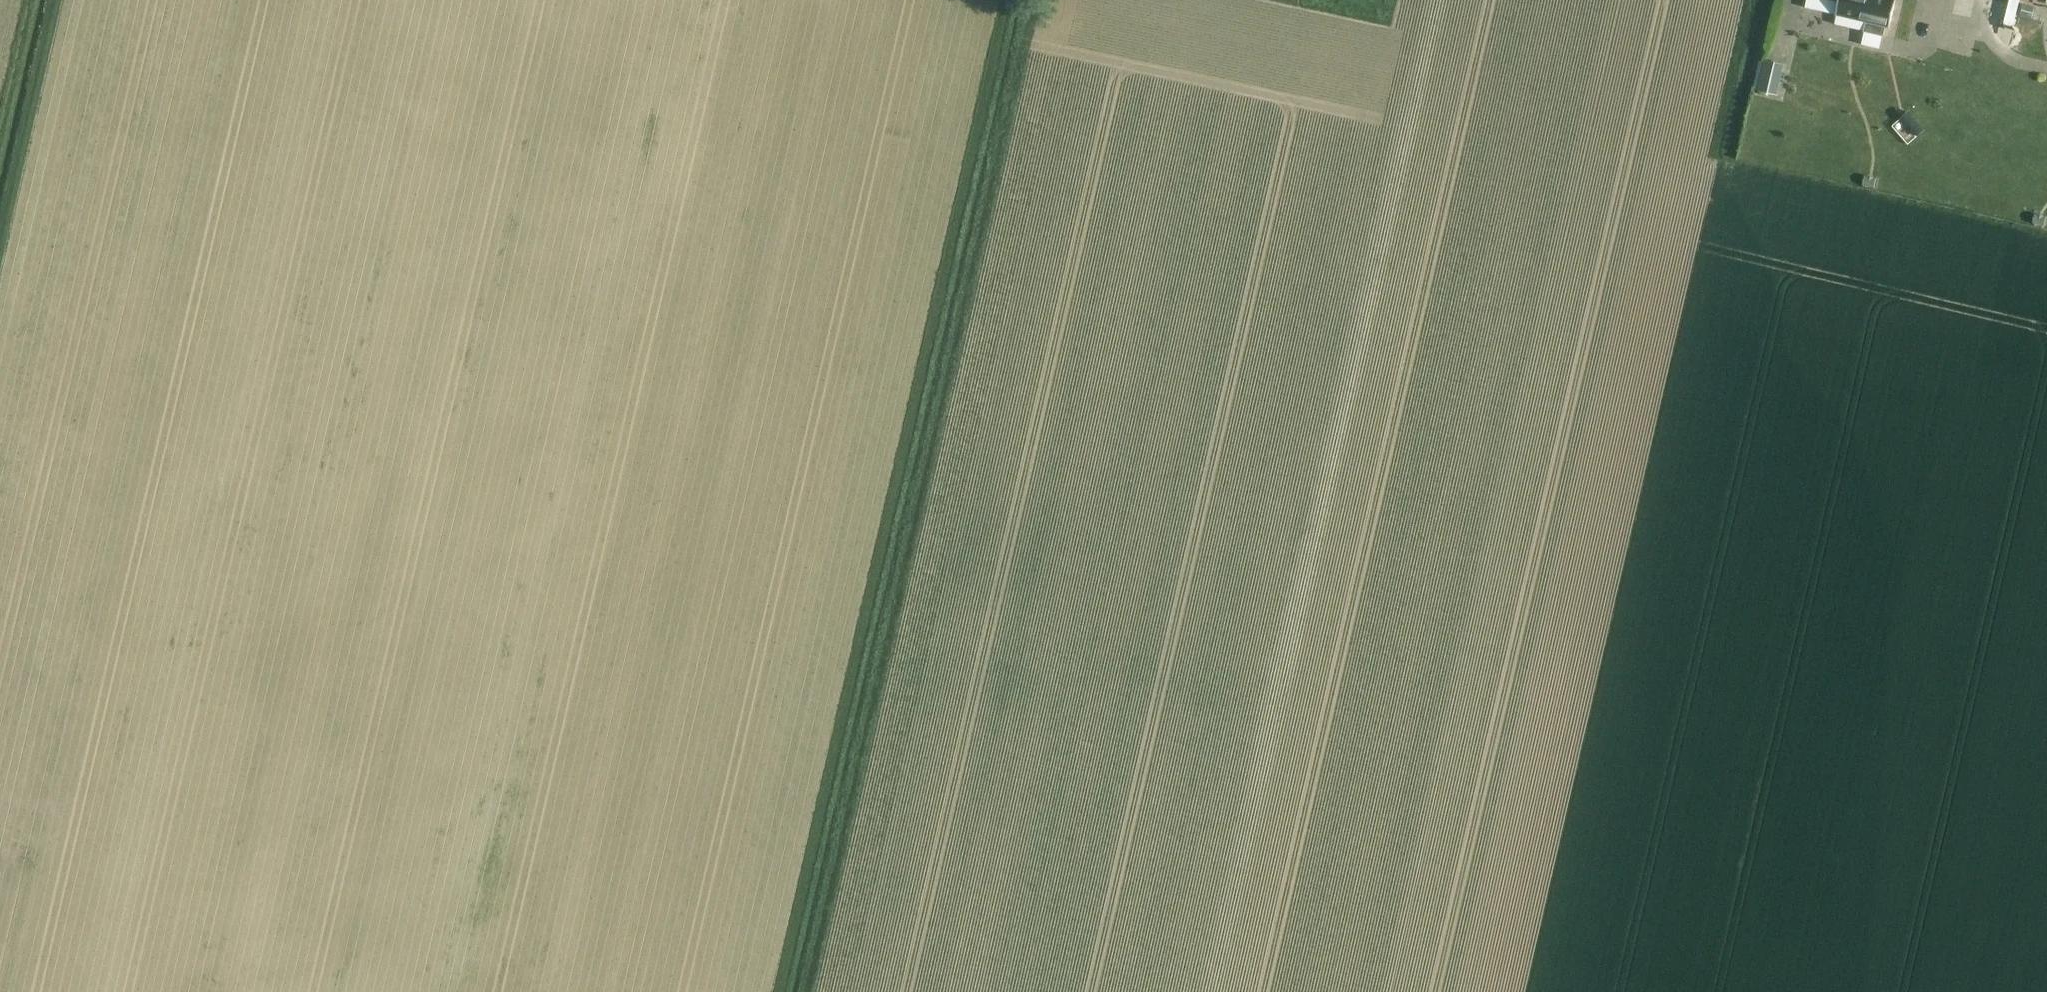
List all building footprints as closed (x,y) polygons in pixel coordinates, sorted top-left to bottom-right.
[(1832,12),(1891,25),(1897,0),(1835,0),(1832,12)] [(2021,4),(2018,17),(2030,20),(2033,7),(2021,4)] [(1758,88),(1758,90),(1776,94),(1783,64),(1764,60),(1758,88)] [(1864,176),(1862,185),(1873,188),(1875,178),(1864,176)] [(2034,214),(2032,224),(2043,226),(2045,216),(2034,214)]
